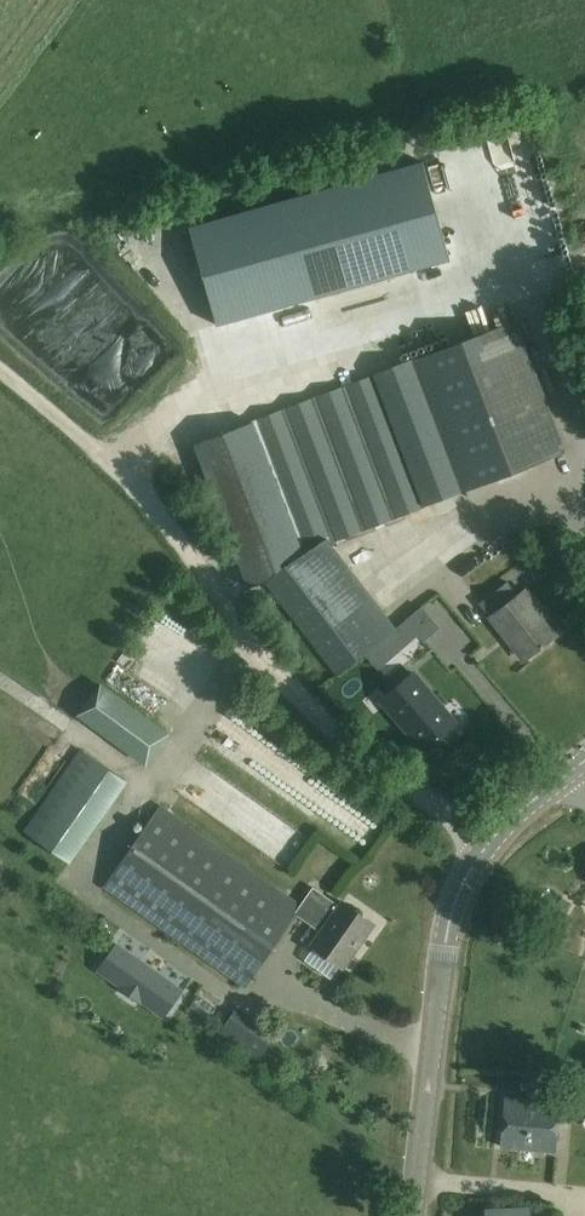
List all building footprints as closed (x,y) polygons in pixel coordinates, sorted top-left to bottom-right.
[(193,224),(218,323),(453,262),(427,163),(193,224)] [(304,551),(331,541),(564,457),(516,324),(254,421),(193,445),(252,595),(265,584),(264,582),(304,551)] [(398,628),(331,541),(304,551),(264,582),(265,584),(336,676),(398,628)] [(559,633),(525,589),(518,595),(508,581),(480,604),(524,661),(559,633)] [(409,618),(398,628),(410,642),(421,633),(409,618)] [(414,673),(382,700),(425,750),(457,723),(414,673)] [(113,739),(135,710),(101,685),(80,714),(113,739)] [(114,802),(129,781),(83,749),(68,769),(114,802)] [(181,789),(219,816),(229,802),(192,774),(181,789)] [(314,886),(302,905),(161,804),(102,887),(246,988),(297,915),(321,932),(312,945),(344,968),(375,923),(343,901),(340,905),(314,886)] [(140,961),(117,944),(102,966),(124,981),(121,985),(141,1000),(144,996),(166,1012),(181,991),(158,974),(156,977),(138,964),(140,961)] [(259,1060),(273,1041),(253,1027),(239,1046),(259,1060)] [(578,1086),(577,1103),(584,1104),(584,1087),(578,1086)] [(560,1102),(507,1097),(502,1147),(555,1152),(560,1102)] [(488,1215),(530,1215),(529,1207),(488,1210),(488,1215)]
